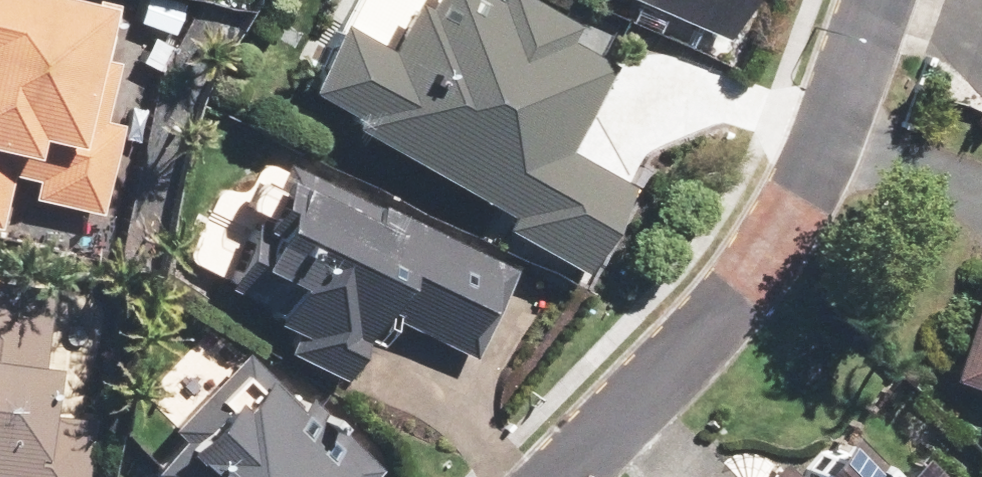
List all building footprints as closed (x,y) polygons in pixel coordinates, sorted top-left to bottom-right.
[(5,170),(30,176),(25,194),(96,211),(117,120),(100,116),(113,57),(101,54),(114,0),(0,0),(0,192),(5,170)] [(338,18),(301,84),(341,106),(336,115),(508,211),(500,225),(582,270),(631,183),(565,146),(612,62),(567,37),(577,20),(540,0),(423,0),(422,1),(420,0),(411,0),(386,45),(338,18)] [(723,35),(739,0),(642,0),(723,35)] [(375,204),(284,160),(259,212),(256,210),(221,283),(272,307),(267,317),(290,328),(280,348),(341,377),(374,309),(470,354),(513,265),(377,200),(375,204)] [(92,417),(47,411),(53,361),(38,360),(48,283),(0,278),(0,476),(85,476),(92,417)] [(980,278),(946,376),(981,388),(981,279),(980,278)] [(377,468),(328,421),(333,415),(321,403),(318,407),(303,393),(296,401),(241,348),(166,425),(178,436),(149,466),(160,476),(159,476),(368,476),(377,468)] [(842,423),(794,471),(778,455),(757,476),(896,476),(842,423)]
